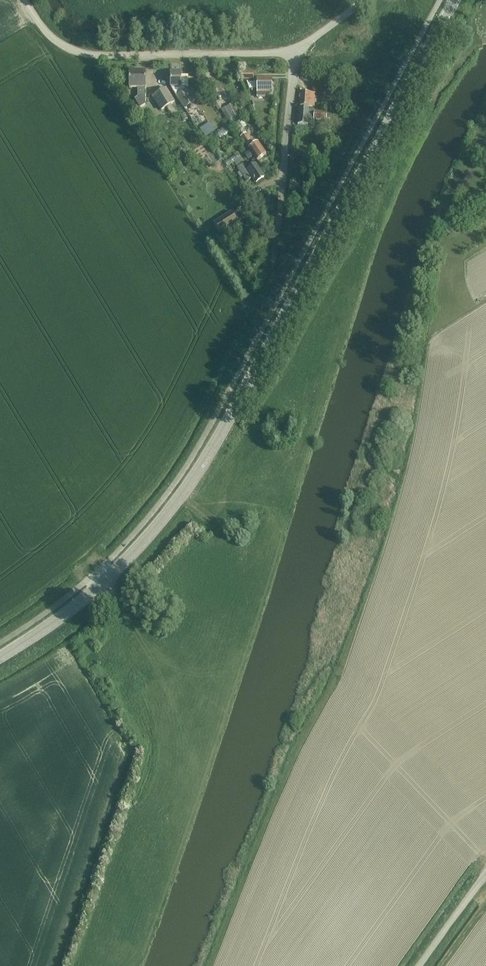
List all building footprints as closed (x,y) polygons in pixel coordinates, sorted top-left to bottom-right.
[(145,73),(129,73),(129,88),(137,88),(137,97),(134,99),(140,108),(145,105),(145,93),(145,73)] [(177,97),(184,107),(194,101),(185,88),(181,88),(181,73),(171,73),(171,88),(177,97)] [(258,80),(258,98),(266,98),(266,92),(272,91),(272,79),(258,80)] [(174,102),(166,89),(153,97),(161,111),(174,102)] [(314,107),(315,93),(301,92),(300,106),(314,107)] [(227,108),(233,119),(238,116),(233,105),(227,108)] [(298,125),(300,125),(308,126),(308,119),(314,119),(326,120),(327,113),(314,112),(315,111),(309,110),(309,109),(299,108),(298,125)] [(239,122),(233,125),(238,132),(243,129),(239,122)] [(209,123),(200,129),(206,139),(216,132),(209,123)] [(258,142),(254,145),(247,133),(241,137),(249,149),(257,161),(266,155),(258,142)] [(211,151),(205,155),(208,160),(214,156),(211,151)] [(249,151),(244,154),(248,160),(253,157),(249,151)] [(237,155),(225,163),(228,167),(239,159),(237,155)] [(241,160),(234,164),(237,168),(244,164),(241,160)] [(256,183),(264,178),(256,165),(248,170),(244,164),(237,168),(247,182),(253,178),(256,183)] [(220,234),(238,222),(232,213),(214,224),(220,234)] [(228,231),(221,235),(224,239),(231,235),(228,231)]
